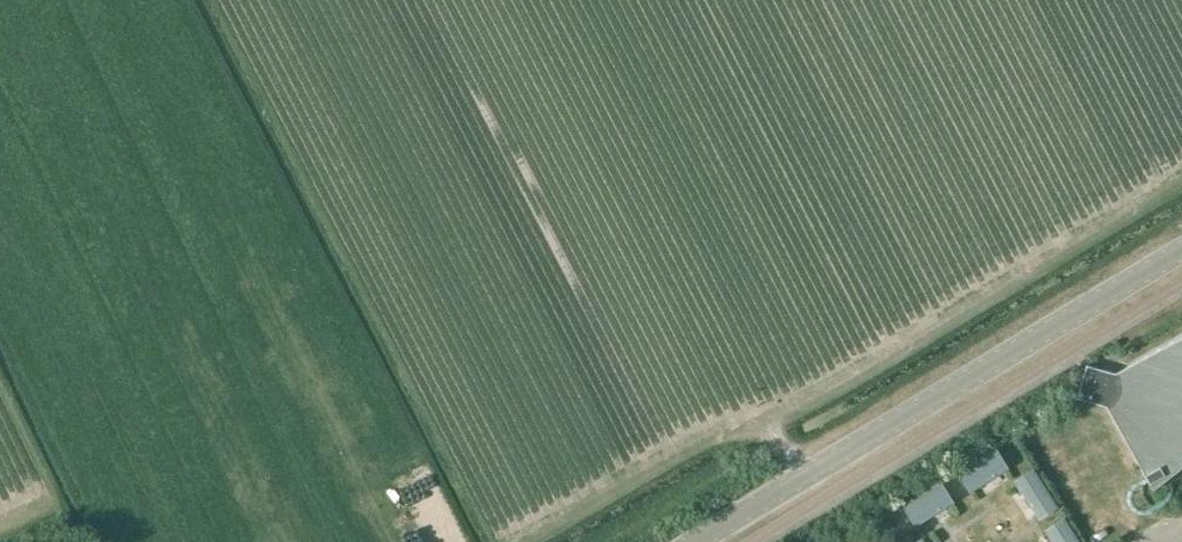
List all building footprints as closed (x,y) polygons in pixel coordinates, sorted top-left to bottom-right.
[(1115,373),(1087,365),(1078,397),(1108,405),(1150,481),(1173,465),(1181,454),(1181,335),(1115,373)]
